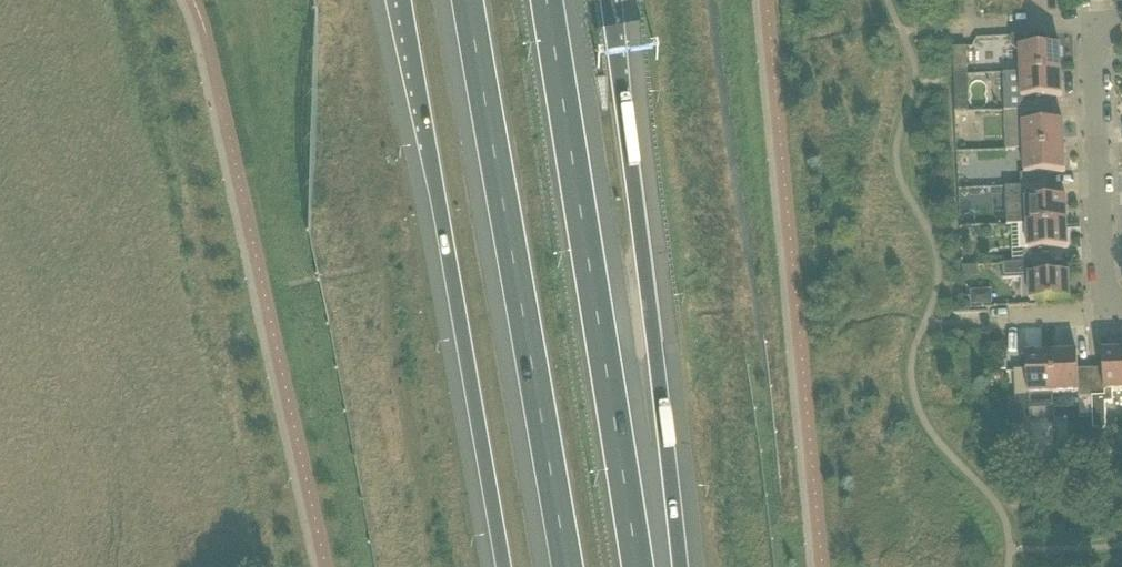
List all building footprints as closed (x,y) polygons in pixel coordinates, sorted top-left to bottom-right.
[(1017,51),(1021,51),(1022,74),(1062,72),(1061,47),(1048,48),(1047,36),(1013,38),(1013,48),(1017,51)] [(953,49),(955,77),(968,76),(967,48),(953,49)] [(1022,74),(1004,75),(1005,113),(1018,112),(1046,111),(1046,98),(1063,98),(1062,72),(1022,74)] [(955,88),(956,112),(969,112),(968,87),(955,88)] [(1018,112),(1018,125),(1010,125),(1011,150),(1024,149),(1065,148),(1064,123),(1047,123),(1046,111),(1018,112)] [(1050,187),(1049,174),(1066,174),(1065,148),(1024,149),(1025,174),(1020,175),(1021,188),(1050,187)] [(1067,199),(1050,199),(1050,187),(1021,188),(1021,201),(1026,201),(1027,226),(1068,224),(1067,199)] [(1068,224),(1027,226),(1028,250),(1024,250),(1024,264),(1053,263),(1052,250),(1069,249),(1068,224)] [(1031,302),(1037,302),(1071,301),(1070,275),(1053,275),(1053,263),(1024,264),(1024,265),(1002,266),(1003,281),(1030,280),(1031,302)] [(972,307),(994,306),(993,292),(971,292),(972,307)] [(1103,352),(1104,369),(1091,370),(1092,398),(1094,431),(1107,430),(1106,404),(1113,404),(1113,392),(1121,392),(1121,352),(1103,352)] [(1054,394),(1078,393),(1079,398),(1092,398),(1091,370),(1079,370),(1078,354),(1053,355),(1054,394)] [(1053,355),(1027,356),(1028,372),(1015,373),(1016,401),(1009,401),(1010,414),(1026,414),(1025,400),(1029,400),(1030,407),(1054,406),(1054,394),(1053,355)]
